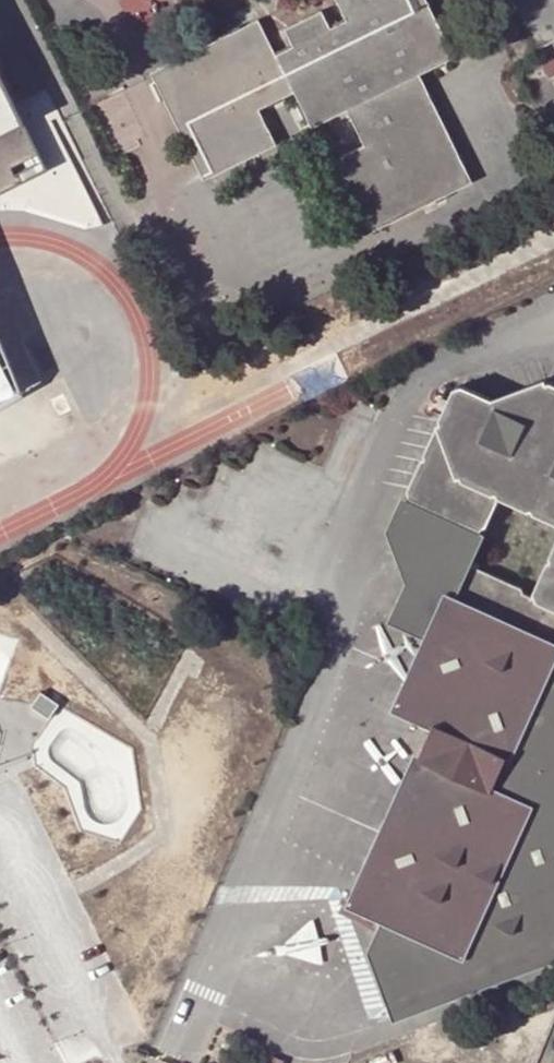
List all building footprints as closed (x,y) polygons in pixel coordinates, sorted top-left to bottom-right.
[(259,21),(153,73),(206,179),(278,143),(260,108),(295,90),(313,126),(348,108),(366,144),(332,163),(367,233),(472,180),(420,73),(454,56),(426,0),(339,0),(349,19),(331,28),(322,11),(287,29),(295,46),(276,56),(259,21)] [(45,169),(0,78),(0,191),(45,169)] [(29,411),(0,354),(0,425),(29,411)] [(547,391),(544,385),(497,404),(473,393),(467,391),(454,395),(406,500),(411,502),(396,534),(415,588),(400,622),(435,640),(403,710),(439,727),(358,904),(393,922),(377,958),(396,1010),(553,951),(553,550),(533,596),(466,563),(498,495),(553,522),(553,388),(547,391)] [(47,691),(38,705),(56,717),(65,703),(47,691)] [(396,1010),(392,1012),(396,1023),(553,964),(553,951),(396,1010)]
